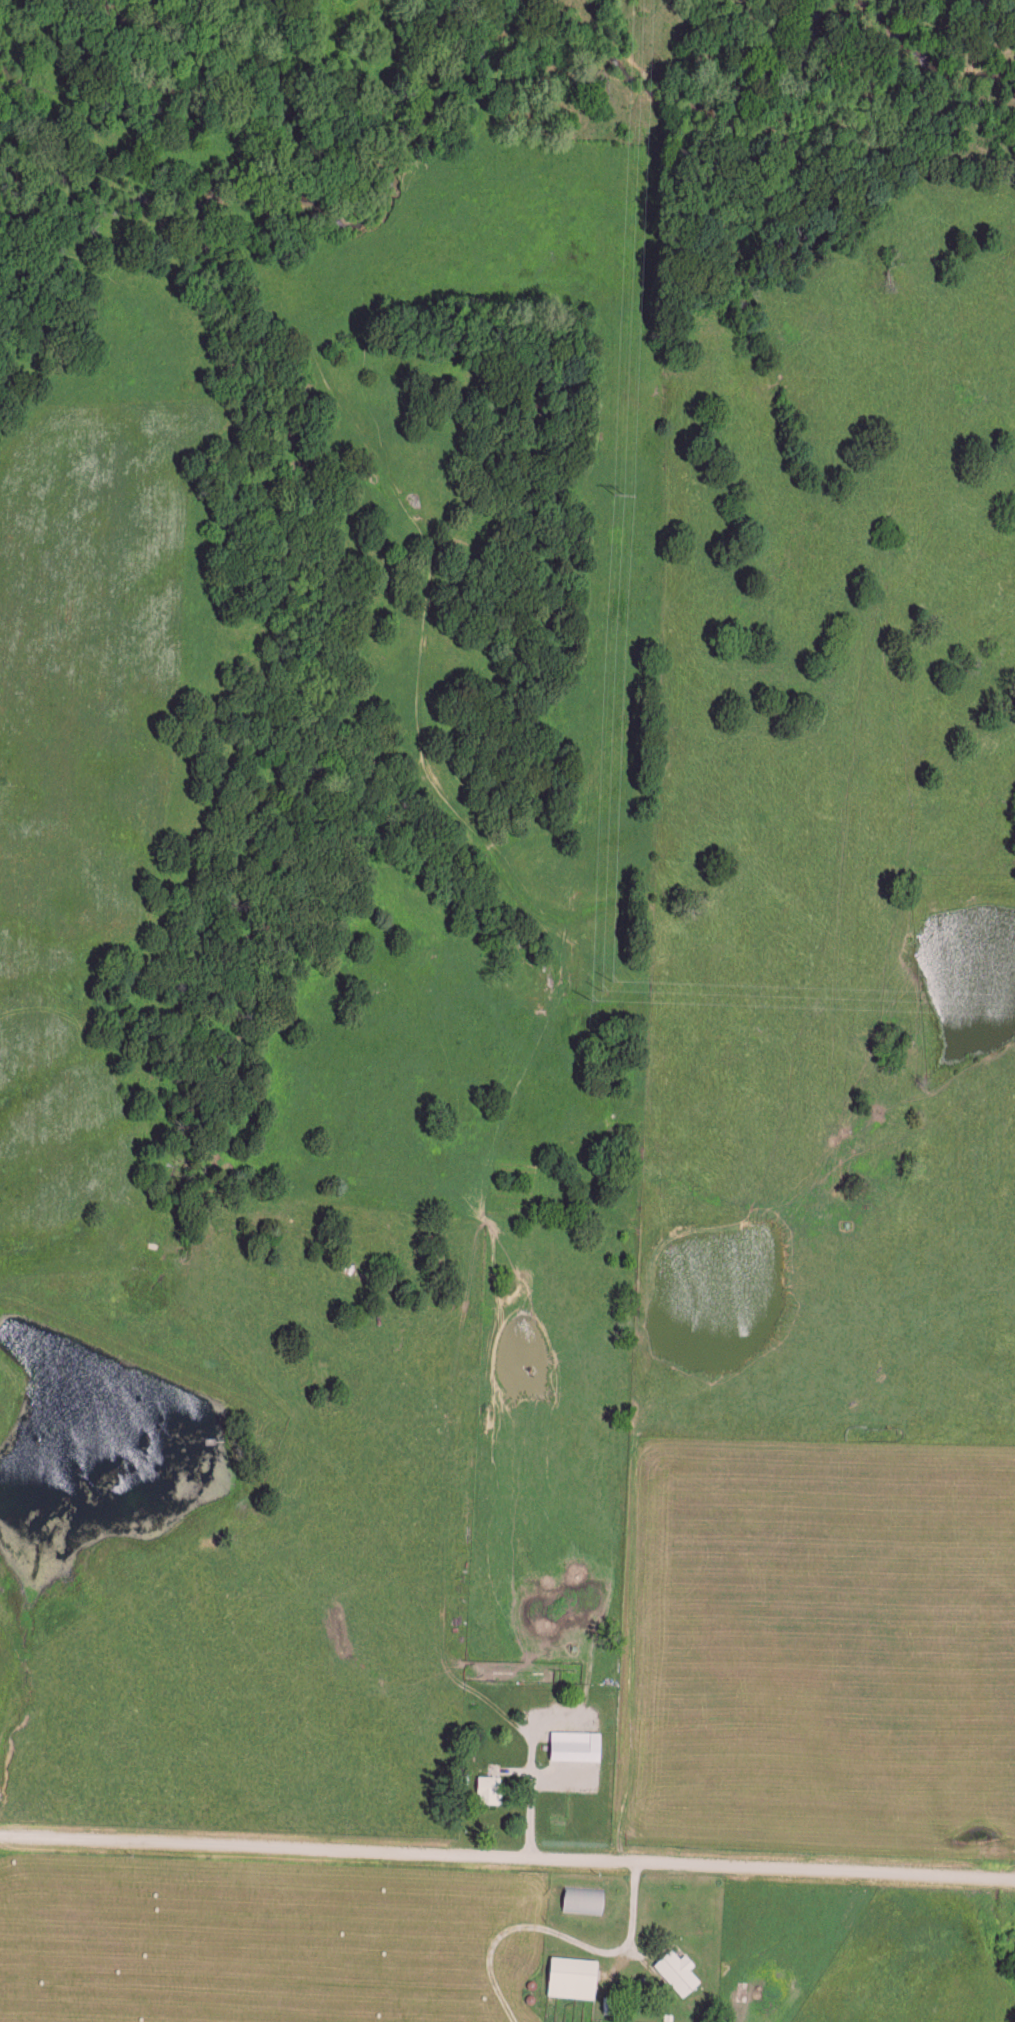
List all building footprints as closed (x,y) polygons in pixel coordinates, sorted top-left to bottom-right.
[(600,1730),(550,1729),(550,1758),(599,1759),(600,1730)] [(500,1802),(501,1774),(478,1773),(477,1801),(500,1802)] [(602,1912),(603,1887),(563,1885),(563,1910),(602,1912)] [(683,1995),(700,1979),(689,1966),(694,1961),(685,1951),(680,1956),(671,1946),(653,1963),(683,1995)] [(548,1994),(594,1996),(596,1957),(550,1955),(548,1994)]
